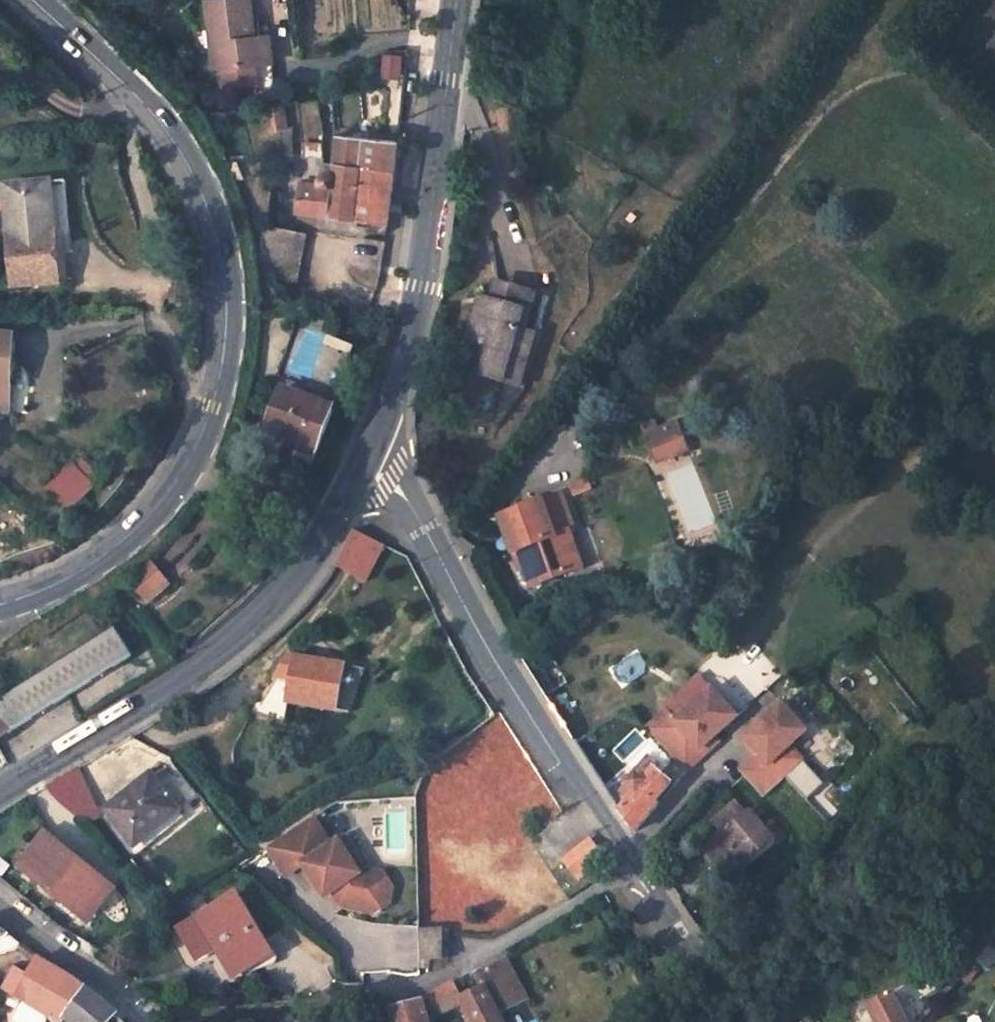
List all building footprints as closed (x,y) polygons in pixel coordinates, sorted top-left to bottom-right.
[(208,1),(214,69),(223,69),(260,65),(257,37),(253,0),(217,0),(208,1)] [(273,64),(270,35),(257,37),(260,65),(273,64)] [(386,53),(384,68),(405,71),(407,51),(386,53)] [(275,81),(273,64),(260,65),(223,69),(225,86),(275,81)] [(286,108),(268,110),(270,130),(287,128),(286,108)] [(399,143),(339,137),(335,163),(395,170),(399,143)] [(246,178),(240,162),(230,163),(236,181),(246,178)] [(300,182),(296,212),(389,222),(395,170),(335,163),(333,173),(329,174),(325,175),(319,180),(318,184),(300,182)] [(76,251),(70,181),(52,183),(59,284),(69,283),(67,252),(76,251)] [(52,183),(6,187),(14,288),(59,284),(52,183)] [(282,216),(270,215),(269,228),(295,234),(297,225),(282,222),(282,216)] [(264,228),(258,269),(258,272),(258,273),(297,282),(306,236),(295,234),(269,228),(264,228)] [(506,286),(497,283),(492,298),(501,301),(506,286)] [(526,330),(537,295),(506,286),(501,301),(489,298),(485,311),(477,308),(468,343),(479,347),(471,373),(506,384),(522,328),(526,330)] [(489,298),(481,296),(477,308),(485,311),(489,298)] [(522,389),(538,333),(526,330),(522,328),(506,384),(522,389)] [(0,335),(0,412),(10,413),(14,336),(0,335)] [(317,379),(343,385),(352,343),(326,337),(317,379)] [(333,410),(284,392),(269,430),(289,437),(317,449),(333,410)] [(658,432),(654,422),(644,426),(648,436),(658,432)] [(667,429),(678,453),(689,449),(679,425),(667,429)] [(648,436),(657,461),(678,453),(667,429),(658,432),(648,436)] [(286,444),(315,455),(317,449),(289,437),(286,444)] [(102,477),(85,461),(79,467),(95,484),(102,477)] [(95,484),(79,467),(53,492),(69,510),(95,484)] [(592,488),(588,479),(572,486),(575,495),(592,488)] [(574,527),(561,493),(500,517),(512,553),(519,550),(525,565),(532,585),(575,568),(562,532),(569,529),(574,527)] [(575,568),(583,566),(569,529),(562,532),(575,568)] [(384,546),(353,530),(341,556),(336,566),(366,581),(384,546)] [(512,553),(517,568),(525,565),(519,550),(512,553)] [(169,585),(154,566),(134,583),(149,601),(169,585)] [(134,656),(117,629),(46,674),(58,703),(134,656)] [(290,656),(254,715),(284,723),(288,700),(337,710),(344,665),(290,656)] [(58,703),(46,674),(0,701),(0,739),(58,703)] [(649,730),(687,770),(706,752),(701,747),(714,735),(731,718),(737,713),(712,687),(676,721),(668,712),(649,730)] [(741,771),(763,798),(787,776),(794,770),(781,755),(791,746),(807,730),(782,703),(746,737),(761,753),(741,771)] [(701,747),(706,752),(719,739),(714,735),(701,747)] [(781,755),(794,770),(804,760),(791,746),(781,755)] [(671,782),(654,768),(644,779),(636,773),(627,785),(635,793),(629,799),(621,810),(636,831),(659,803),(655,801),(671,782)] [(83,769),(54,782),(72,823),(101,811),(83,769)] [(180,809),(152,773),(105,809),(133,845),(180,809)] [(621,792),(629,799),(635,793),(627,785),(621,792)] [(733,880),(776,842),(755,818),(748,810),(746,812),(737,801),(715,821),(723,831),(729,839),(711,855),(733,880)] [(755,818),(776,842),(783,836),(761,812),(755,818)] [(312,819),(267,848),(285,877),(302,866),(315,887),(322,882),(330,894),(339,908),(373,915),(387,906),(391,890),(381,874),(364,870),(358,874),(348,858),(354,854),(343,837),(330,846),(312,819)] [(826,820),(818,827),(825,835),(833,828),(826,820)] [(32,873),(25,867),(47,840),(106,888),(84,915),(77,909),(73,913),(85,923),(115,886),(46,831),(17,868),(28,878),(32,873)] [(723,831),(705,848),(711,855),(729,839),(723,831)] [(32,873),(28,878),(73,913),(77,909),(84,915),(106,888),(47,840),(25,867),(32,873)] [(595,846),(590,840),(565,860),(578,878),(604,858),(595,846)] [(358,874),(364,870),(354,854),(348,858),(358,874)] [(322,898),(330,894),(322,882),(315,887),(322,898)] [(269,957),(232,897),(179,928),(198,958),(216,948),(228,967),(247,962),(251,967),(269,957)] [(0,955),(26,946),(21,941),(0,924),(0,955)] [(448,958),(447,930),(423,931),(423,959),(441,959),(448,958)] [(994,955),(994,942),(991,939),(977,956),(986,964),(994,955)] [(3,988),(52,1018),(54,1021),(60,1021),(86,988),(68,976),(39,956),(28,974),(15,968),(3,988)] [(423,968),(441,968),(441,959),(423,959),(423,968)] [(518,1001),(525,996),(506,960),(499,964),(518,1001)] [(228,967),(234,978),(251,967),(247,962),(228,967)] [(518,1001),(499,964),(477,975),(483,988),(460,997),(454,982),(433,994),(442,1015),(462,1003),(473,1021),(503,1021),(499,1013),(518,1001)] [(3,988),(15,968),(9,969),(0,972),(0,987),(3,988)] [(936,990),(925,968),(907,977),(918,1000),(936,990)] [(86,988),(60,1021),(124,1021),(118,1014),(86,988)] [(892,991),(866,1005),(875,1021),(909,1021),(892,991)] [(442,1015),(433,994),(422,1000),(428,1021),(438,1021),(436,1017),(442,1015)] [(422,1000),(392,1008),(396,1021),(428,1021),(422,1000)]
